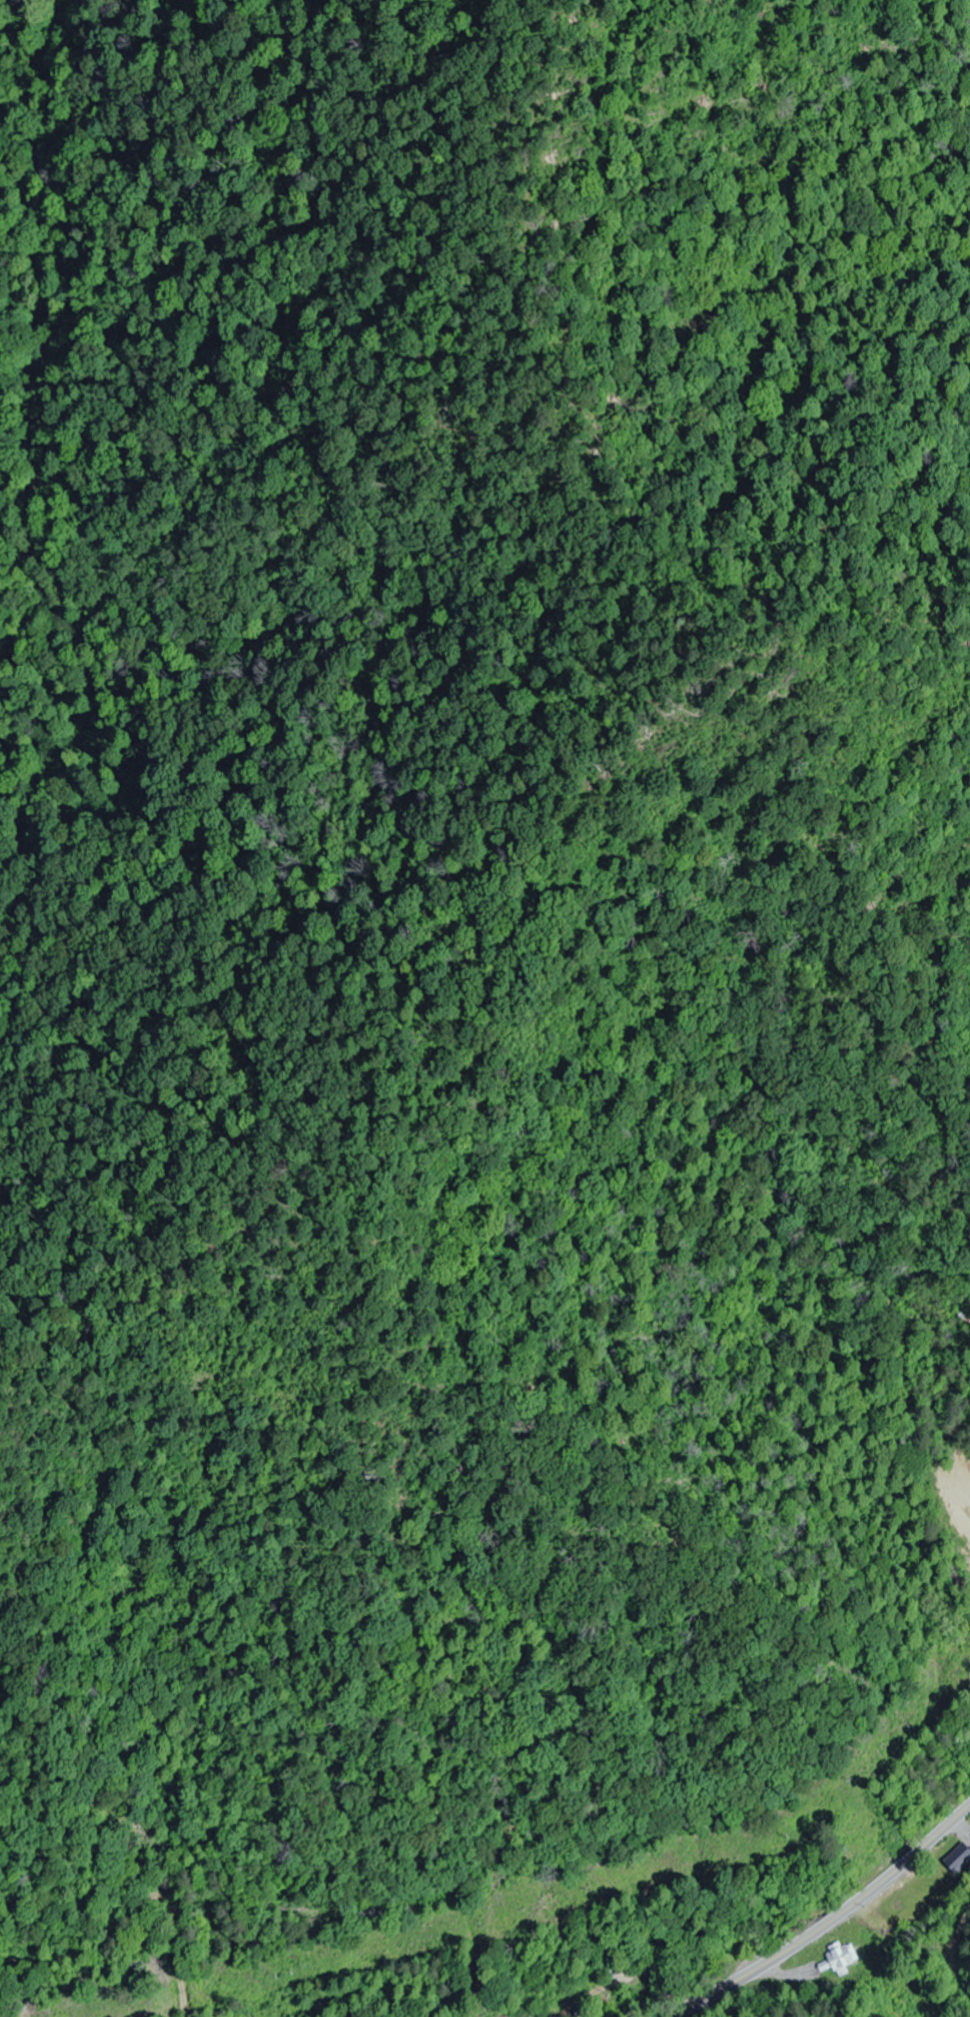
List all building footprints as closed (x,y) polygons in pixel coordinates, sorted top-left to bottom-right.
[(969,1566),(969,1550),(961,1554),(967,1568),(969,1566)] [(957,1876),(969,1863),(969,1850),(962,1842),(943,1862),(957,1876)] [(823,1975),(836,1969),(839,1974),(861,1963),(852,1944),(843,1949),(840,1943),(830,1949),(834,1958),(819,1966),(823,1975)]
